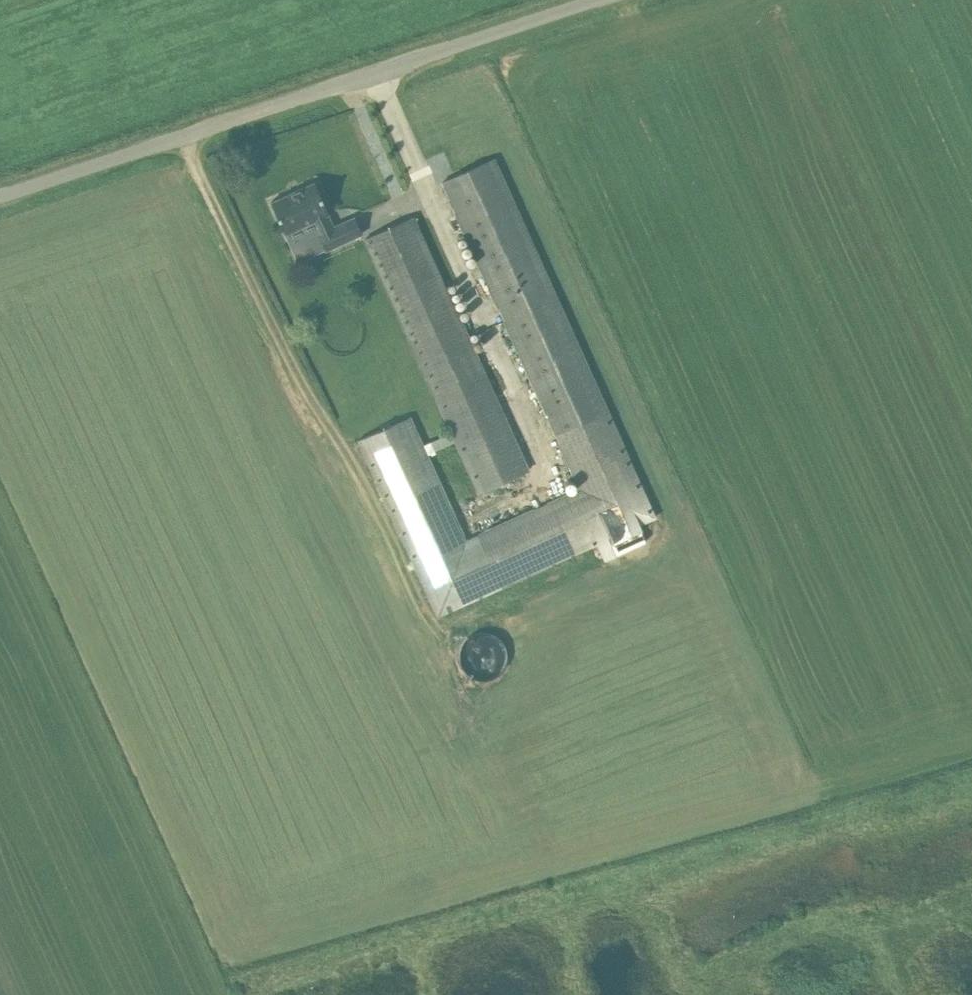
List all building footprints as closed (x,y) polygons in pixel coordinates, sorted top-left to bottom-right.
[(410,416),(358,440),(438,616),(491,592),(530,574),(598,543),(606,560),(646,542),(638,525),(656,517),(494,159),(443,182),(581,489),(466,541),(427,453),(456,441),(479,493),(528,470),(414,217),(365,239),(452,432),(423,445),(410,416)] [(315,182),(271,202),(285,233),(317,219),(322,232),(318,233),(326,250),(362,234),(355,217),(334,227),(328,214),(329,213),(315,182)] [(471,634),(470,658),(478,658),(478,667),(499,667),(499,635),(471,634)]
